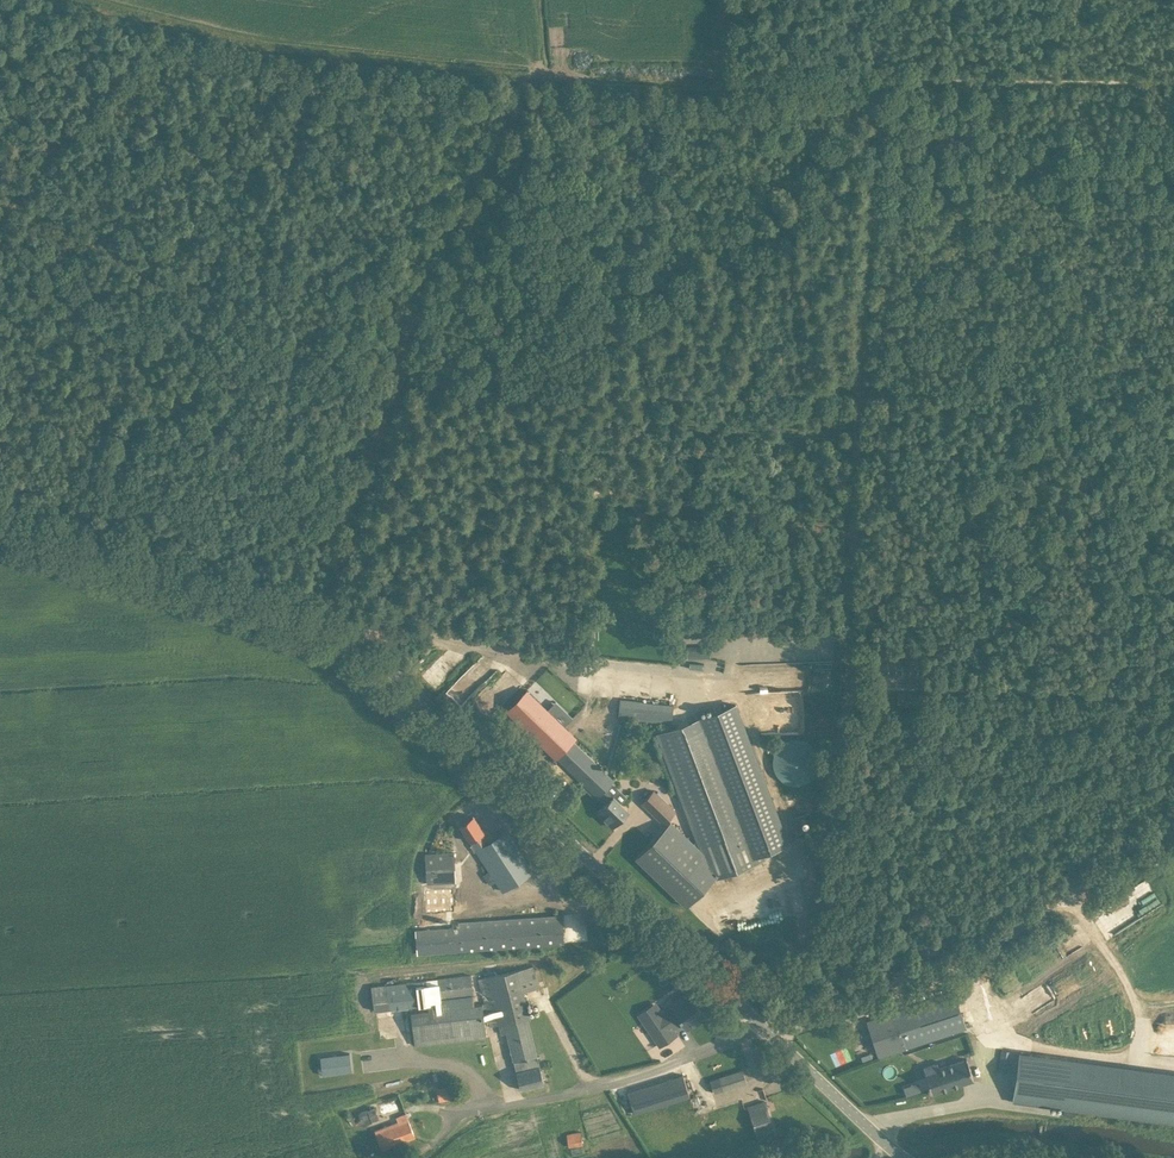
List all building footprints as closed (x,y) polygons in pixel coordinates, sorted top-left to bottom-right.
[(710,645),(687,646),(687,656),(710,655),(710,645)] [(527,689),(507,710),(556,758),(556,757),(573,740),(576,737),(527,689)] [(619,700),(618,717),(661,721),(672,723),(674,705),(663,704),(619,700)] [(713,877),(767,857),(765,851),(787,842),(733,705),(659,733),(703,850),(671,820),(635,857),(677,897),(686,889),(694,897),(713,877)] [(793,784),(798,784),(802,784),(806,783),(809,781),(812,778),(814,776),(817,773),(818,769),(819,764),(820,760),(819,756),(818,752),(815,747),(812,744),(808,741),(804,739),(799,738),(796,738),(792,738),(789,739),(786,741),(782,743),(779,746),(776,750),(774,753),(774,758),(773,761),(773,764),(774,766),(775,769),(776,772),(778,775),(780,777),(782,780),(786,782),(790,783),(793,784)] [(556,757),(556,758),(597,797),(598,796),(605,803),(602,807),(597,812),(605,820),(605,821),(609,825),(610,825),(612,827),(617,821),(625,813),(628,810),(613,795),(613,796),(605,788),(614,780),(573,740),(556,757)] [(642,803),(663,824),(676,811),(655,790),(642,803)] [(473,815),(459,824),(503,891),(533,871),(506,830),(485,844),(480,835),(484,832),(473,815)] [(444,852),(426,853),(428,883),(432,883),(436,882),(450,882),(455,881),(454,852),(444,852)] [(452,910),(451,890),(427,892),(428,911),(452,910)] [(437,928),(416,930),(417,954),(555,944),(565,943),(563,919),(459,927),(453,927),(437,928)] [(507,1032),(521,1089),(544,1084),(528,1016),(529,1016),(523,991),(538,988),(533,965),(479,979),(490,1025),(498,1024),(499,1026),(500,1026),(502,1033),(507,1032)] [(411,1011),(415,1044),(486,1036),(482,1003),(474,1004),(471,975),(372,986),(375,1010),(428,1004),(429,1009),(411,1011)] [(870,1030),(879,1057),(967,1028),(954,991),(896,1010),(895,1008),(893,1009),(897,1021),(870,1030)] [(664,1013),(645,1025),(648,1029),(653,1036),(659,1046),(677,1034),(673,1029),(679,1025),(683,1022),(687,1028),(705,1015),(690,994),(672,1006),(672,1007),(664,1013)] [(568,997),(567,1010),(574,1011),(575,998),(568,997)] [(1173,1123),(1173,1071),(1019,1050),(1012,1101),(1173,1123)] [(329,1073),(322,1073),(322,1074),(330,1073),(352,1071),(352,1070),(351,1070),(349,1053),(350,1053),(327,1055),(326,1055),(326,1056),(327,1056),(329,1073)] [(870,1053),(861,1056),(863,1061),(872,1058),(870,1053)] [(973,1079),(967,1058),(939,1067),(937,1062),(923,1067),(932,1093),(973,1079)] [(742,1070),(719,1077),(723,1089),(746,1082),(742,1070)] [(627,1091),(634,1112),(678,1099),(689,1095),(682,1074),(627,1091)] [(452,1085),(438,1087),(440,1100),(454,1099),(452,1085)] [(748,1106),(758,1139),(775,1133),(764,1101),(748,1106)] [(367,1109),(372,1121),(379,1118),(374,1106),(367,1109)] [(375,1129),(382,1148),(415,1136),(406,1113),(397,1116),(398,1121),(375,1129)] [(566,1134),(568,1146),(582,1143),(580,1132),(566,1134)] [(581,1146),(571,1148),(572,1155),(582,1153),(581,1146)]
